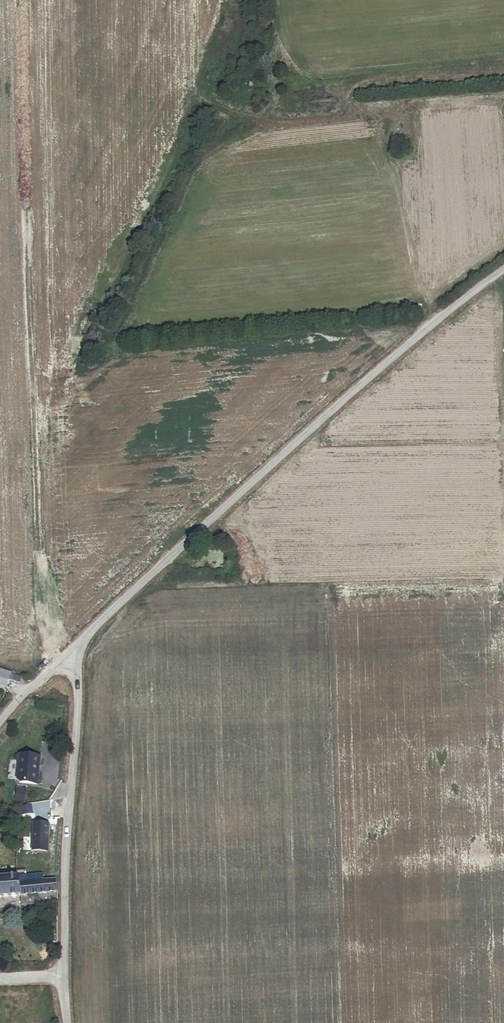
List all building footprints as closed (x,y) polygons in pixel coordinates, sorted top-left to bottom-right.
[(10,681),(12,675),(0,671),(0,686),(7,689),(10,681)] [(10,681),(20,684),(22,679),(12,675),(10,681)] [(21,783),(39,785),(42,757),(22,755),(19,780),(21,783)] [(16,800),(26,801),(27,789),(18,788),(16,800)] [(50,826),(37,825),(34,852),(47,853),(50,826)] [(0,880),(0,899),(58,895),(57,880),(44,881),(43,876),(0,880)]
